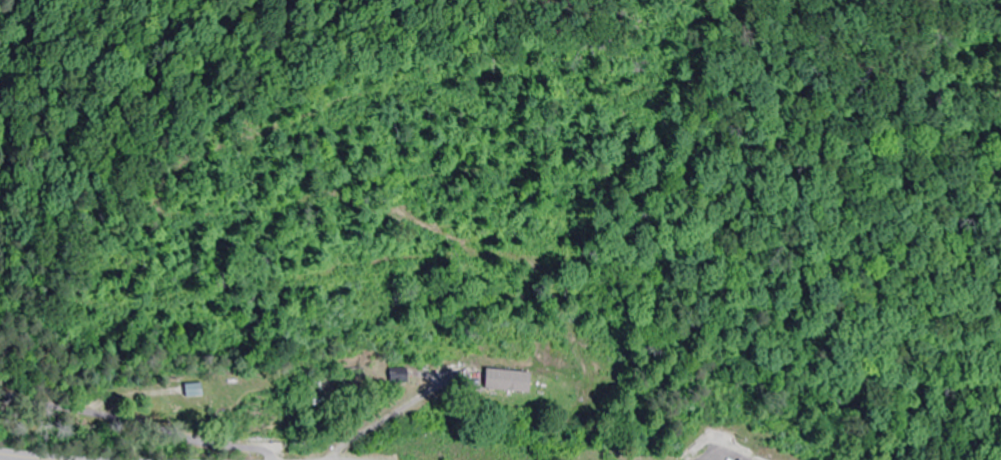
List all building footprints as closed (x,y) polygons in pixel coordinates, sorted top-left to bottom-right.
[(401,383),(401,368),(383,368),(383,383),(401,383)] [(360,369),(343,369),(343,386),(360,386),(360,369)] [(516,399),(520,376),(479,370),(475,392),(516,399)]
